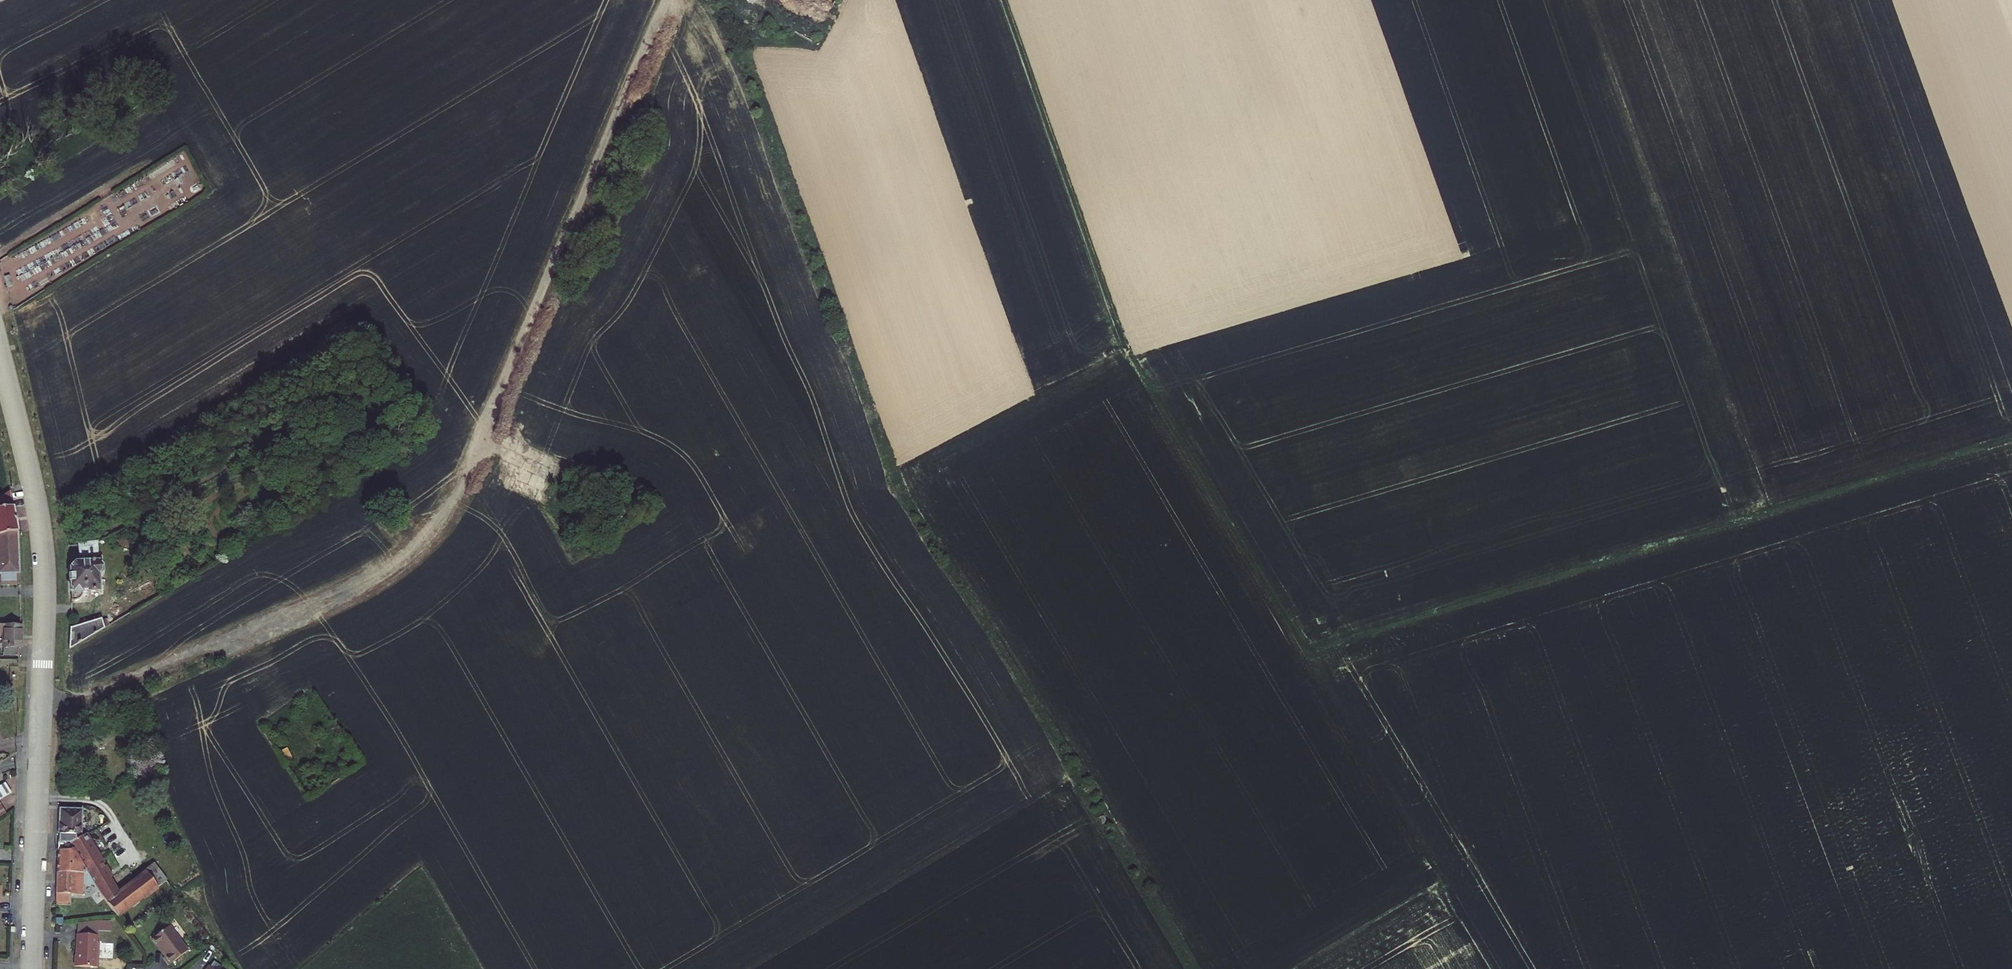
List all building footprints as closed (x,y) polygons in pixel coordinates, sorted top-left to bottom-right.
[(17,535),(9,494),(0,499),(0,539),(17,535)] [(17,535),(0,539),(0,587),(1,592),(22,590),(17,535)] [(95,545),(76,546),(77,565),(71,565),(67,569),(68,585),(69,585),(69,603),(80,603),(79,593),(95,593),(95,582),(101,580),(100,571),(95,566),(95,545)] [(108,621),(100,625),(103,631),(111,626),(108,621)] [(99,622),(67,632),(67,652),(103,631),(100,625),(99,622)] [(19,624),(0,625),(0,633),(1,633),(1,654),(17,655),(17,647),(19,647),(19,628),(19,624)] [(0,789),(0,803),(10,797),(4,787),(0,789)] [(78,803),(56,802),(54,840),(61,841),(70,853),(80,867),(81,869),(83,871),(87,877),(111,912),(145,887),(135,872),(117,885),(77,830),(78,803)] [(53,866),(70,867),(73,868),(81,869),(80,867),(70,853),(61,841),(54,840),(53,866)] [(147,859),(139,864),(142,867),(153,881),(160,876),(147,859)] [(73,868),(70,867),(53,866),(52,895),(65,896),(65,887),(74,888),(74,877),(87,877),(83,871),(81,869),(73,868)] [(142,867),(135,872),(145,887),(153,881),(142,867)] [(106,925),(107,912),(79,915),(76,916),(75,928),(95,929),(96,924),(106,925)] [(157,922),(160,927),(168,921),(165,916),(157,922)] [(163,956),(166,960),(186,946),(168,921),(160,927),(150,933),(162,951),(161,952),(163,956)] [(95,929),(75,928),(74,945),(75,945),(74,949),(73,949),(72,960),(95,961),(96,936),(95,936),(95,929)]
